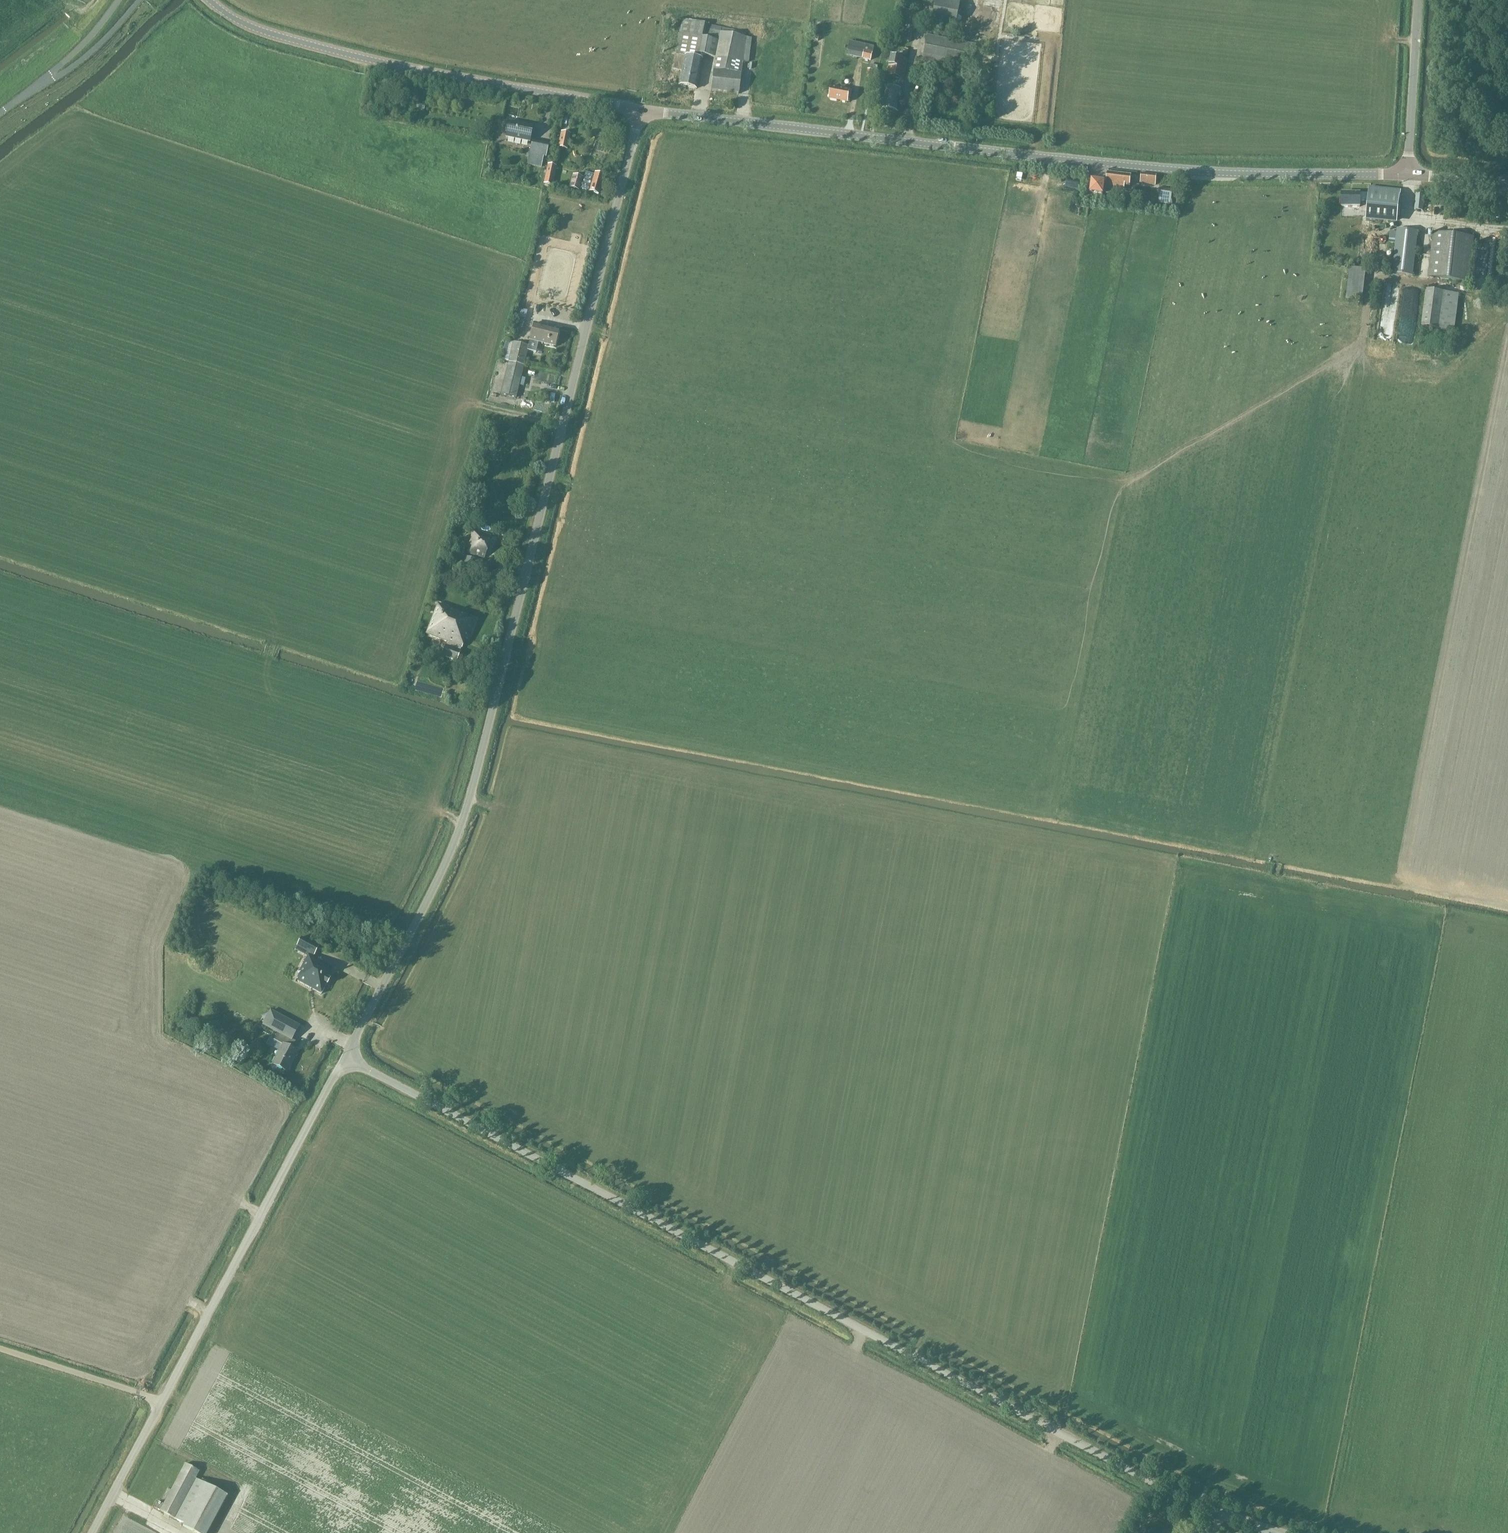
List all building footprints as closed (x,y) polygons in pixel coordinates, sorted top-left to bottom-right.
[(960,2),(949,0),(936,0),(931,22),(956,26),(960,2)] [(681,19),(681,20),(674,56),(676,56),(673,70),(681,72),(678,86),(696,90),(702,61),(700,61),(700,55),(714,58),(713,70),(710,91),(738,94),(742,61),(748,62),(751,38),(745,37),(745,34),(742,34),(743,32),(721,27),(681,19)] [(923,58),(925,58),(923,66),(933,68),(935,61),(971,68),(976,44),(927,35),(923,58)] [(870,60),(873,52),(874,46),(849,41),(846,55),(862,58),(870,60)] [(903,80),(907,61),(892,58),(889,77),(903,80)] [(926,74),(919,72),(917,83),(924,84),(926,74)] [(850,91),(844,90),(832,88),(830,100),(848,103),(850,91)] [(899,113),(903,93),(887,90),(883,110),(899,113)] [(509,121),(506,137),(529,142),(532,126),(524,124),(524,125),(519,124),(519,123),(509,121)] [(570,133),(565,133),(561,132),(557,147),(567,149),(570,133)] [(549,143),(532,140),(527,165),(541,168),(543,158),(546,158),(549,143)] [(547,164),(543,184),(552,186),(556,166),(547,164)] [(598,195),(604,176),(585,170),(583,178),(572,174),(568,188),(579,191),(579,188),(588,191),(585,200),(598,204),(600,198),(598,195)] [(1107,172),(1106,182),(1104,182),(1104,181),(1091,179),(1090,193),(1103,194),(1103,192),(1108,193),(1109,189),(1124,191),(1125,185),(1130,185),(1131,175),(1107,172)] [(1156,175),(1141,173),(1139,184),(1155,185),(1156,175)] [(1360,193),(1341,193),(1341,207),(1360,208),(1360,202),(1367,202),(1365,221),(1396,224),(1399,201),(1400,190),(1368,187),(1368,193),(1360,193)] [(1415,194),(1414,209),(1422,210),(1424,195),(1415,194)] [(1412,276),(1417,232),(1396,229),(1396,232),(1389,232),(1388,243),(1395,244),(1391,273),(1412,276)] [(1468,282),(1474,237),(1432,232),(1427,277),(1468,282)] [(1362,301),(1365,269),(1349,268),(1346,299),(1362,301)] [(1454,331),(1458,294),(1425,290),(1421,326),(1454,331)] [(525,319),(518,317),(515,329),(516,330),(513,341),(519,342),(522,331),(521,331),(525,319)] [(554,345),(558,328),(535,322),(531,339),(529,339),(528,345),(513,341),(500,394),(516,398),(527,351),(535,353),(538,341),(554,345)] [(484,559),(491,536),(474,531),(467,553),(484,559)] [(477,561),(466,557),(463,567),(474,571),(477,561)] [(427,633),(447,641),(445,646),(444,646),(440,656),(457,662),(461,652),(460,652),(462,647),(465,639),(468,640),(476,620),(438,605),(427,633)] [(317,948),(299,938),(295,946),(308,953),(307,956),(306,956),(297,973),(299,974),(295,981),(320,994),(325,984),(326,985),(329,980),(328,979),(333,969),(311,958),(312,955),(313,956),(317,948)] [(263,1024),(258,1021),(255,1026),(259,1029),(263,1024)] [(271,1064),(287,1073),(297,1052),(292,1049),(296,1042),(292,1040),(277,1033),(273,1040),(282,1045),(271,1064)] [(227,1495),(196,1479),(199,1471),(184,1463),(163,1504),(157,1501),(154,1507),(184,1523),(183,1525),(197,1532),(206,1532),(227,1495)]
